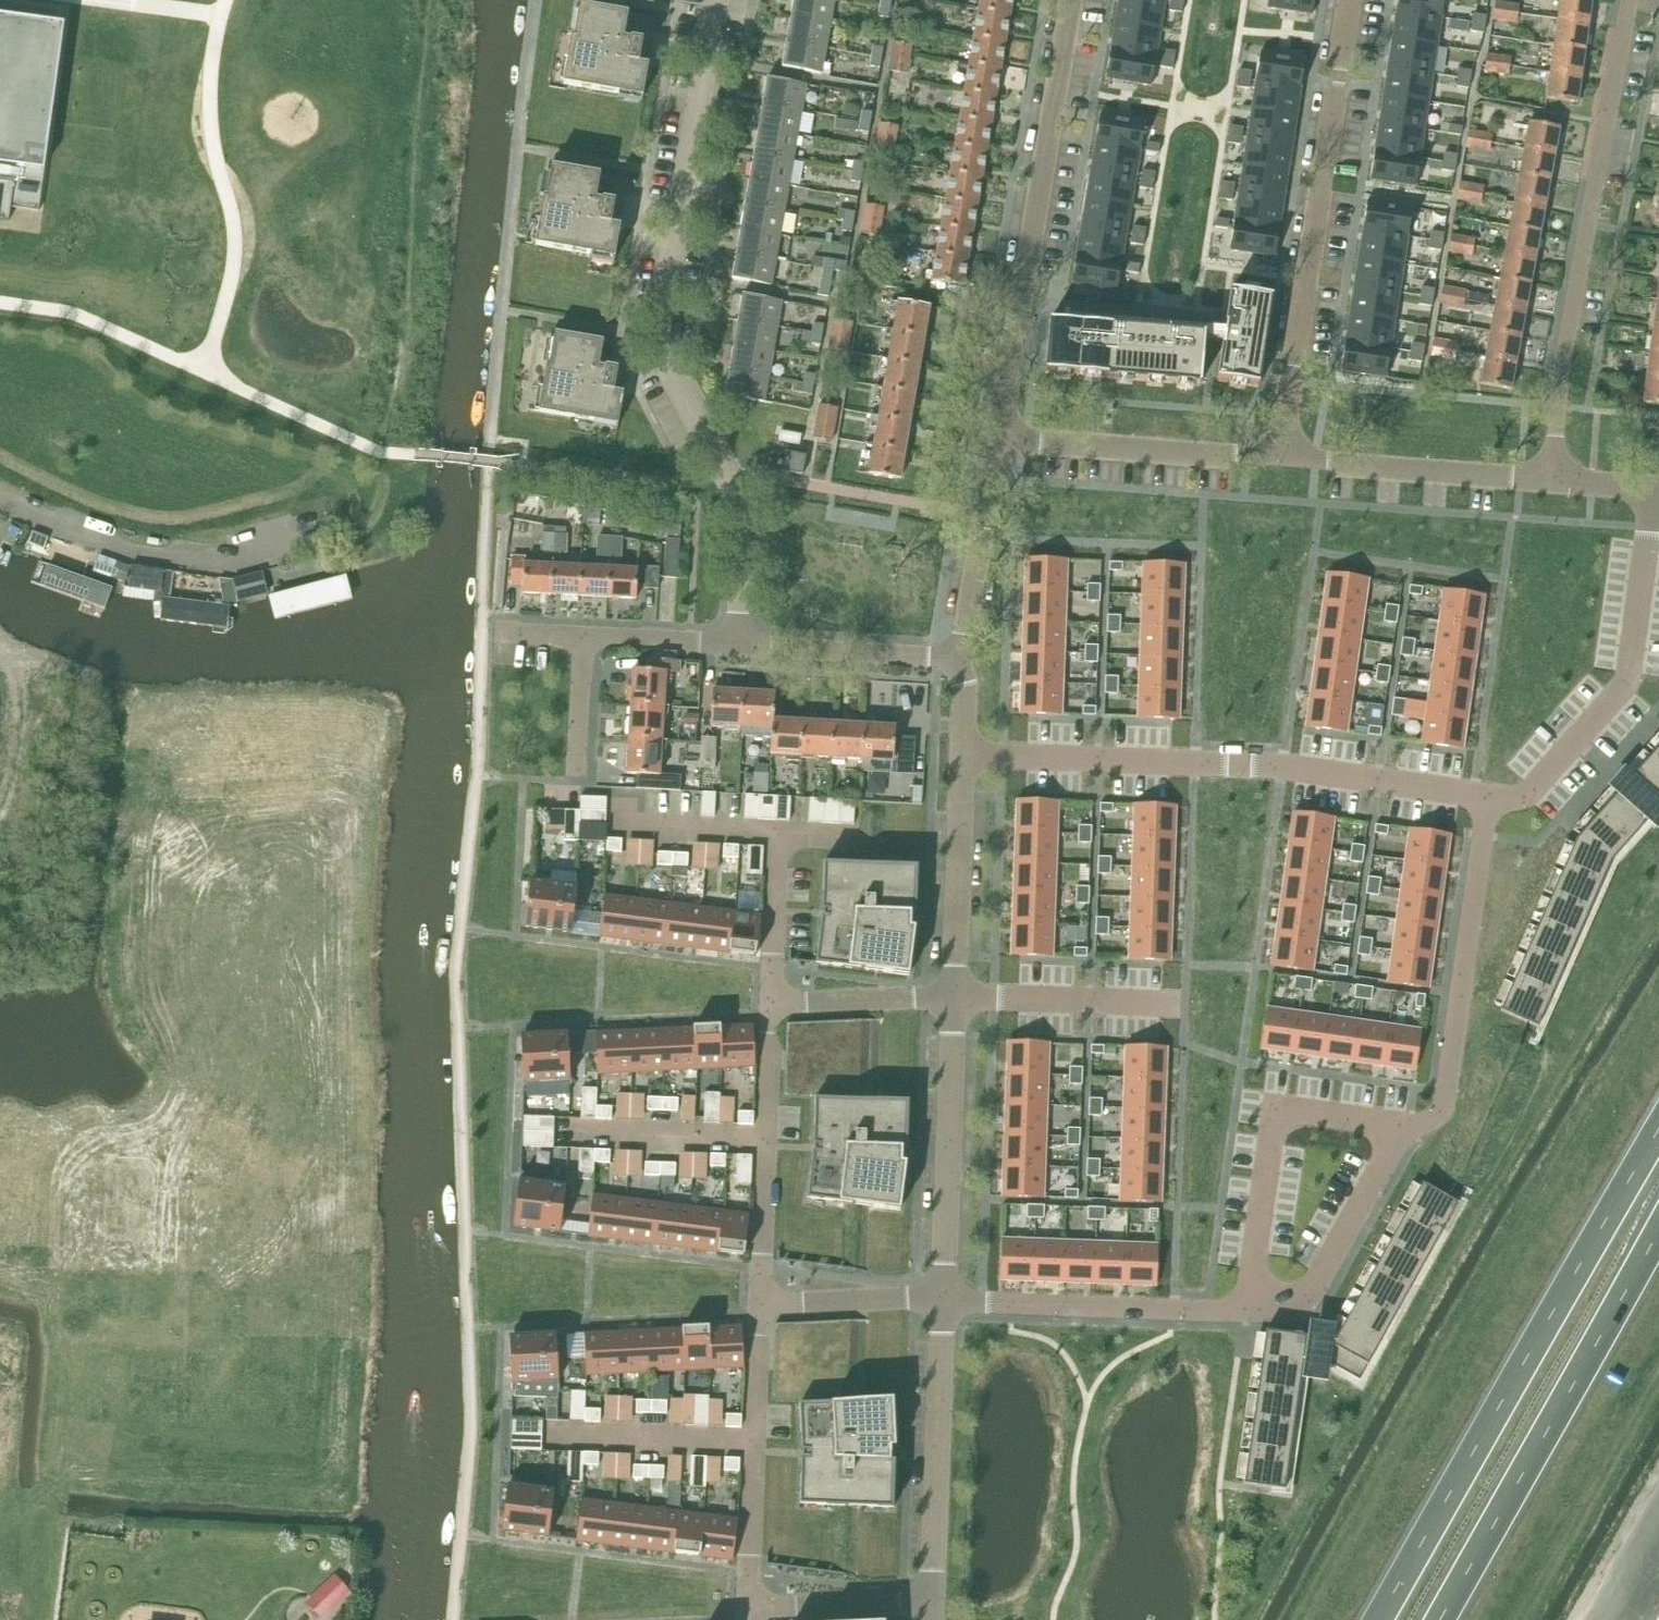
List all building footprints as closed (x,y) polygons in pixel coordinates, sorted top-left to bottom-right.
[(15,0),(0,0),(0,219),(9,220),(9,219),(7,219),(9,207),(39,211),(65,19),(63,19),(65,7),(15,0)] [(791,16),(831,23),(835,0),(794,0),(791,16)] [(978,8),(1009,14),(1012,0),(980,0),(978,8)] [(1116,21),(1161,29),(1165,1),(1159,0),(1119,0),(1116,21)] [(1267,8),(1290,11),(1292,0),(1269,0),(1267,8)] [(1290,11),(1312,15),(1315,0),(1292,0),(1290,11)] [(1397,11),(1442,18),(1444,0),(1398,0),(1397,11)] [(1557,18),(1589,23),(1592,0),(1560,0),(1557,18)] [(1494,11),(1518,14),(1531,16),(1532,6),(1495,1),(1494,11)] [(643,98),(649,65),(639,63),(643,41),(624,38),(629,13),(580,5),(575,36),(572,35),(564,84),(643,98)] [(891,8),(881,6),(879,16),(889,17),(891,8)] [(1009,14),(978,8),(974,36),(1005,41),(1009,14)] [(1397,11),(1392,39),(1437,46),(1442,18),(1397,11)] [(1518,14),(1494,11),(1492,20),(1517,23),(1518,14)] [(791,16),(787,41),(826,48),(831,23),(791,16)] [(1557,18),(1553,45),(1585,49),(1589,23),(1557,18)] [(1116,21),(1111,49),(1134,53),(1156,57),(1161,29),(1116,21)] [(1005,41),(974,36),(969,63),(1000,68),(1005,41)] [(1392,39),(1388,67),(1433,74),(1437,46),(1392,39)] [(893,40),(891,50),(911,53),(913,43),(893,40)] [(826,48),(787,41),(783,66),(822,73),(826,48)] [(874,45),(872,56),(882,58),(884,47),(874,45)] [(1553,45),(1549,71),(1581,75),(1585,49),(1553,45)] [(1111,49),(1106,78),(1129,82),(1134,53),(1111,49)] [(891,50),(890,59),(910,62),(911,53),(891,50)] [(1260,52),(1256,81),(1278,84),(1283,55),(1260,52)] [(1134,53),(1129,82),(1151,86),(1156,57),(1134,53)] [(1485,63),(1508,66),(1510,57),(1486,53),(1485,63)] [(1283,55),(1278,84),(1301,88),(1305,59),(1283,55)] [(882,58),(872,56),(871,65),(880,67),(882,58)] [(910,62),(890,59),(888,69),(908,72),(910,62)] [(1000,68),(969,63),(965,90),(995,95),(1000,68)] [(1507,76),(1508,66),(1485,63),(1483,72),(1507,76)] [(1388,67),(1384,95),(1429,102),(1433,74),(1388,67)] [(1581,75),(1549,71),(1545,97),(1577,102),(1581,75)] [(767,77),(763,102),(802,109),(807,84),(767,77)] [(1256,81),(1252,109),(1297,116),(1301,88),(1278,84),(1256,81)] [(995,95),(965,90),(960,117),(991,122),(995,95)] [(1384,95),(1379,123),(1424,129),(1429,102),(1384,95)] [(802,109),(763,102),(759,127),(798,134),(802,109)] [(1252,109),(1247,137),(1292,144),(1297,116),(1252,109)] [(863,110),(861,120),(871,121),(873,112),(863,110)] [(1101,113),(1096,142),(1118,146),(1123,117),(1101,113)] [(991,122),(960,117),(955,144),(986,149),(991,122)] [(1123,117),(1118,146),(1141,150),(1146,121),(1123,117)] [(849,120),(848,130),(856,131),(858,121),(849,120)] [(871,121),(861,120),(859,130),(869,132),(871,121)] [(879,121),(877,130),(898,134),(899,124),(879,121)] [(1530,122),(1525,148),(1555,154),(1560,127),(1530,122)] [(1379,123),(1375,149),(1420,156),(1424,129),(1379,123)] [(759,127),(754,153),(794,159),(798,134),(759,127)] [(877,130),(876,140),(896,143),(898,134),(877,130)] [(1470,132),(1468,139),(1493,143),(1494,136),(1470,132)] [(1247,137),(1243,165),(1288,172),(1292,144),(1247,137)] [(1493,143),(1468,139),(1467,147),(1491,151),(1493,143)] [(896,143),(876,140),(874,149),(894,153),(896,143)] [(1096,142),(1091,170),(1136,178),(1141,150),(1118,146),(1096,142)] [(986,149),(955,144),(951,171),(982,176),(986,149)] [(1555,154),(1525,148),(1521,174),(1551,180),(1555,154)] [(1375,149),(1371,180),(1416,186),(1420,156),(1375,149)] [(794,159),(754,153),(750,178),(789,185),(794,159)] [(853,161),(845,160),(844,168),(852,169),(853,161)] [(854,160),(853,170),(863,172),(864,162),(854,160)] [(1243,165),(1239,193),(1284,200),(1288,172),(1243,165)] [(615,258),(621,226),(611,224),(615,202),(596,199),(601,174),(552,166),(547,197),(544,196),(536,245),(615,258)] [(842,178),(850,180),(851,170),(844,169),(842,178)] [(863,172),(853,170),(851,180),(861,182),(863,172)] [(1091,170),(1086,198),(1131,206),(1136,178),(1091,170)] [(982,176),(951,171),(946,198),(977,203),(982,176)] [(1551,180),(1521,174),(1516,200),(1546,206),(1551,180)] [(750,178),(745,203),(785,210),(789,185),(750,178)] [(1461,183),(1460,191),(1484,195),(1485,187),(1461,183)] [(1484,195),(1460,191),(1459,198),(1483,202),(1484,195)] [(1239,193),(1234,221),(1257,224),(1279,228),(1284,200),(1239,193)] [(977,203),(946,198),(942,225),(972,230),(977,203)] [(1086,198),(1082,226),(1127,234),(1131,206),(1086,198)] [(1367,200),(1363,229),(1408,236),(1412,207),(1367,200)] [(1546,206),(1516,200),(1511,226),(1541,232),(1546,206)] [(865,202),(864,211),(883,215),(885,206),(865,202)] [(745,203),(741,228),(780,235),(785,210),(745,203)] [(844,219),(846,210),(839,208),(837,217),(844,219)] [(844,219),(844,220),(854,222),(856,211),(846,210),(844,219)] [(864,211),(862,221),(882,224),(883,215),(864,211)] [(854,222),(844,220),(842,230),(852,231),(854,222)] [(882,224),(862,221),(860,230),(880,234),(882,224)] [(1234,221),(1230,250),(1252,253),(1257,224),(1234,221)] [(1257,224),(1252,253),(1275,257),(1279,228),(1257,224)] [(972,230),(942,225),(937,252),(968,257),(972,230)] [(1082,226),(1077,254),(1099,258),(1122,262),(1127,234),(1082,226)] [(1541,232),(1511,226),(1506,252),(1536,258),(1541,232)] [(741,228),(737,253),(776,260),(780,235),(741,228)] [(1363,229),(1359,257),(1404,264),(1408,236),(1363,229)] [(849,246),(850,238),(840,236),(839,245),(849,246)] [(1453,236),(1451,244),(1475,247),(1477,240),(1453,236)] [(1475,247),(1451,244),(1450,251),(1474,255),(1475,247)] [(850,249),(823,246),(822,255),(849,259),(850,249)] [(968,257),(937,252),(932,279),(963,284),(968,257)] [(1536,258),(1506,252),(1501,279),(1531,284),(1536,258)] [(776,260),(737,253),(732,278),(772,285),(776,260)] [(1077,254),(1072,283),(1095,287),(1099,258),(1077,254)] [(824,268),(826,258),(813,255),(811,266),(824,268)] [(1359,257),(1354,285),(1399,292),(1404,264),(1359,257)] [(826,258),(824,268),(834,270),(834,269),(845,272),(847,261),(826,258)] [(1099,258),(1095,287),(1117,291),(1122,262),(1099,258)] [(834,270),(824,268),(819,294),(829,296),(834,270)] [(1531,284),(1501,279),(1496,305),(1526,310),(1531,284)] [(1354,285),(1350,313),(1395,320),(1399,292),(1354,285)] [(1444,288),(1443,296),(1466,299),(1468,292),(1444,288)] [(1231,290),(1218,379),(1259,385),(1272,296),(1231,290)] [(743,294),(738,319),(778,326),(782,301),(743,294)] [(1466,299),(1443,296),(1441,303),(1465,307),(1466,299)] [(895,329),(923,334),(928,305),(890,299),(888,313),(898,314),(895,329)] [(1526,310),(1496,305),(1492,331),(1522,336),(1526,310)] [(1350,313),(1346,341),(1391,348),(1395,320),(1350,313)] [(833,317),(831,328),(851,332),(853,321),(833,317)] [(778,326),(738,319),(734,344),(773,351),(778,326)] [(1050,320),(1046,371),(1201,383),(1205,333),(1174,330),(1174,324),(1112,319),(1111,325),(1050,320)] [(814,322),(813,332),(823,334),(824,324),(814,322)] [(890,357),(919,362),(923,334),(895,329),(885,327),(883,341),(893,343),(890,357)] [(831,328),(829,339),(849,342),(851,332),(831,328)] [(802,341),(811,342),(813,332),(803,330),(802,341)] [(1522,336),(1492,331),(1487,357),(1517,363),(1522,336)] [(618,425),(624,392),(614,390),(618,369),(599,365),(604,340),(555,332),(550,363),(547,363),(539,411),(618,425)] [(823,334),(813,332),(811,342),(821,344),(823,334)] [(849,342),(829,339),(828,350),(847,353),(849,342)] [(1435,340),(1434,348),(1458,351),(1459,344),(1435,340)] [(1346,341),(1341,370),(1386,377),(1391,348),(1346,341)] [(734,344),(729,369),(769,376),(773,351),(734,344)] [(1458,351),(1434,348),(1433,355),(1457,359),(1458,351)] [(1658,378),(1658,352),(1651,351),(1648,377),(1658,378)] [(885,386),(914,391),(919,362),(890,357),(880,356),(878,370),(888,372),(885,386)] [(1517,363),(1487,357),(1482,383),(1512,389),(1517,363)] [(769,376),(729,369),(725,395),(764,402),(769,376)] [(796,381),(814,384),(816,374),(793,370),(791,380),(796,381)] [(1648,377),(1644,402),(1658,404),(1658,378),(1648,377)] [(794,391),(802,392),(812,394),(814,384),(796,381),(794,391)] [(881,415),(909,420),(914,391),(885,386),(875,384),(873,399),(883,401),(881,415)] [(819,403),(817,414),(837,417),(838,407),(819,403)] [(876,444),(904,448),(909,420),(881,415),(870,413),(868,428),(878,429),(876,444)] [(817,414),(815,425),(835,428),(837,417),(817,414)] [(835,428),(815,425),(813,435),(833,439),(835,428)] [(899,478),(904,448),(876,444),(866,442),(863,456),(873,458),(871,474),(899,478)] [(807,471),(809,456),(789,453),(787,468),(807,471)] [(515,491),(514,503),(523,504),(525,492),(515,491)] [(666,539),(680,540),(680,525),(666,525),(666,539)] [(522,591),(550,593),(554,527),(543,527),(542,533),(541,533),(540,551),(545,551),(544,563),(524,562),(524,556),(512,555),(511,583),(523,583),(522,591)] [(579,565),(561,564),(562,552),(566,552),(567,534),(565,534),(566,528),(554,527),(550,593),(578,595),(579,565)] [(578,595),(607,596),(610,536),(597,535),(595,554),(601,554),(600,566),(579,565),(578,595)] [(610,536),(607,596),(635,598),(637,568),(617,567),(618,555),(622,555),(623,537),(610,536)] [(677,578),(680,540),(666,539),(663,577),(677,578)] [(0,548),(0,570),(3,571),(9,553),(0,548)] [(93,571),(125,582),(130,567),(98,556),(93,571)] [(1026,558),(1025,589),(1066,591),(1067,560),(1026,558)] [(1120,562),(1109,562),(1108,569),(1120,570),(1120,562)] [(111,614),(119,592),(39,563),(31,585),(111,614)] [(1143,563),(1142,594),(1184,595),(1185,564),(1143,563)] [(128,588),(161,592),(164,569),(131,565),(128,588)] [(647,566),(646,588),(659,589),(660,567),(647,566)] [(268,594),(262,572),(231,579),(237,602),(268,594)] [(1328,573),(1323,604),(1364,610),(1368,579),(1328,573)] [(359,607),(352,578),(272,598),(278,627),(359,607)] [(1086,583),(1086,591),(1098,592),(1098,583),(1086,583)] [(1410,585),(1408,593),(1420,595),(1421,586),(1410,585)] [(1025,589),(1024,620),(1065,621),(1066,591),(1025,589)] [(1444,590),(1439,620),(1480,626),(1485,596),(1444,590)] [(1098,592),(1086,591),(1086,599),(1097,600),(1098,592)] [(1142,594),(1141,624),(1182,626),(1184,595),(1142,594)] [(233,606),(162,598),(160,624),(230,632),(233,606)] [(1323,604),(1319,634),(1360,640),(1364,610),(1323,604)] [(1385,604),(1384,612),(1396,614),(1397,606),(1385,604)] [(1396,614),(1384,612),(1383,620),(1395,622),(1396,614)] [(1106,623),(1118,623),(1119,615),(1106,614),(1106,623)] [(1024,620),(1022,650),(1064,651),(1065,621),(1024,620)] [(1439,620),(1435,650),(1476,656),(1480,626),(1439,620)] [(1118,623),(1106,623),(1106,631),(1118,632),(1118,623)] [(1141,624),(1140,655),(1181,656),(1182,626),(1141,624)] [(1319,634),(1315,664),(1356,670),(1360,640),(1319,634)] [(1400,645),(1412,647),(1414,639),(1401,637),(1400,645)] [(1083,644),(1083,653),(1095,653),(1096,644),(1083,644)] [(1412,647),(1400,645),(1399,654),(1411,656),(1412,647)] [(1022,650),(1021,682),(1063,683),(1064,651),(1022,650)] [(1435,650),(1431,681),(1472,687),(1476,656),(1435,650)] [(1095,653),(1083,653),(1083,661),(1095,661),(1095,653)] [(1140,655),(1139,686),(1180,687),(1181,656),(1140,655)] [(633,668),(632,685),(628,684),(627,700),(631,700),(631,703),(664,705),(665,682),(671,682),(671,672),(679,673),(680,660),(647,658),(647,669),(633,668)] [(1315,664),(1310,695),(1351,701),(1356,670),(1315,664)] [(1376,664),(1375,672),(1387,674),(1389,666),(1376,664)] [(1387,674),(1375,672),(1374,681),(1386,683),(1387,674)] [(1104,675),(1104,684),(1116,685),(1116,676),(1104,675)] [(1431,681),(1426,712),(1467,718),(1472,687),(1431,681)] [(1021,682),(1020,713),(1061,714),(1063,683),(1021,682)] [(1116,685),(1104,684),(1103,692),(1115,693),(1116,685)] [(1139,686),(1138,717),(1179,718),(1180,687),(1139,686)] [(711,722),(726,723),(725,730),(740,731),(741,724),(742,724),(744,691),(713,689),(711,722)] [(742,724),(770,726),(771,726),(772,717),(773,717),(775,693),(744,691),(742,724)] [(1310,695),(1306,726),(1347,732),(1351,701),(1310,695)] [(1393,697),(1391,706),(1403,708),(1405,699),(1393,697)] [(664,706),(664,705),(631,703),(629,738),(661,740),(663,715),(668,715),(668,707),(664,706)] [(1081,706),(1080,714),(1093,714),(1093,706),(1081,706)] [(1403,708),(1391,706),(1390,715),(1402,717),(1403,708)] [(1426,712),(1422,742),(1463,748),(1467,718),(1426,712)] [(683,724),(699,725),(699,714),(684,713),(683,724)] [(771,726),(770,726),(769,751),(800,753),(803,719),(773,717),(772,717),(771,726)] [(803,719),(800,753),(831,755),(833,721),(803,719)] [(844,765),(845,756),(861,757),(863,723),(833,721),(831,755),(832,755),(831,764),(844,765)] [(896,725),(863,723),(861,757),(860,769),(892,771),(895,737),(896,725)] [(1368,725),(1366,734),(1378,736),(1380,727),(1368,725)] [(715,767),(716,737),(702,736),(700,766),(715,767)] [(914,738),(895,737),(892,771),(912,772),(914,738)] [(627,772),(637,773),(636,786),(680,789),(681,774),(660,772),(661,748),(666,748),(666,740),(661,740),(629,738),(627,772)] [(1631,778),(1658,803),(1658,746),(1631,778)] [(754,773),(754,793),(769,793),(769,773),(754,773)] [(1576,840),(1500,1010),(1538,1027),(1613,860),(1650,818),(1619,791),(1576,840)] [(702,792),(701,815),(714,816),(716,792),(702,792)] [(745,794),(744,818),(774,820),(775,808),(760,807),(760,795),(745,794)] [(774,820),(790,820),(791,796),(760,795),(760,807),(775,808),(774,820)] [(595,796),(581,796),(580,809),(606,811),(607,797),(595,796)] [(809,797),(808,821),(838,823),(839,811),(824,810),(825,798),(809,797)] [(854,824),(855,800),(825,798),(824,810),(839,811),(838,823),(854,824)] [(1017,800),(1016,831),(1057,832),(1058,802),(1017,800)] [(1111,803),(1099,803),(1099,811),(1111,811),(1111,803)] [(1134,804),(1133,835),(1175,837),(1176,806),(1134,804)] [(564,809),(564,840),(579,840),(579,823),(580,809),(564,809)] [(579,823),(606,824),(606,811),(580,809),(579,823)] [(1293,812),(1289,843),(1330,849),(1334,818),(1293,812)] [(579,823),(579,840),(605,841),(606,824),(579,823)] [(1387,826),(1374,824),(1373,832),(1386,834),(1387,826)] [(1077,825),(1076,833),(1089,834),(1089,826),(1077,825)] [(1409,829),(1405,860),(1446,865),(1450,835),(1409,829)] [(1016,831),(1015,861),(1056,863),(1057,832),(1016,831)] [(1089,834),(1076,833),(1076,841),(1089,842),(1089,834)] [(1133,835),(1132,866),(1173,867),(1175,837),(1133,835)] [(622,839),(608,839),(608,852),(622,852),(622,839)] [(1289,843),(1285,873),(1326,879),(1330,849),(1289,843)] [(1350,843),(1349,852),(1361,854),(1363,845),(1350,843)] [(740,845),(723,844),(723,857),(739,858),(740,845)] [(749,846),(748,877),(762,877),(764,847),(749,846)] [(1361,854),(1349,852),(1348,860),(1360,862),(1361,854)] [(674,866),(674,853),(658,853),(658,866),(674,866)] [(674,853),(674,866),(688,866),(689,854),(674,853)] [(1097,856),(1097,864),(1109,865),(1109,856),(1097,856)] [(1405,860),(1401,890),(1442,896),(1446,865),(1405,860)] [(1015,861),(1014,892),(1055,893),(1056,863),(1015,861)] [(918,866),(824,862),(822,910),(827,910),(827,916),(822,915),(816,963),(909,975),(915,927),(911,927),(911,914),(916,914),(918,866)] [(1109,865),(1097,864),(1096,873),(1108,873),(1109,865)] [(1132,866),(1131,896),(1172,898),(1173,867),(1132,866)] [(1285,873),(1280,903),(1321,909),(1326,879),(1285,873)] [(1366,884),(1378,886),(1379,878),(1367,876),(1366,884)] [(531,880),(528,904),(574,909),(577,886),(531,880)] [(1378,886),(1366,884),(1365,892),(1377,894),(1378,886)] [(1087,895),(1087,886),(1075,886),(1074,894),(1087,895)] [(1401,890),(1397,920),(1437,926),(1442,896),(1401,890)] [(1014,892),(1012,922),(1054,924),(1055,893),(1014,892)] [(605,894),(599,936),(633,940),(638,898),(605,894)] [(1087,895),(1074,894),(1074,902),(1086,903),(1087,895)] [(1131,896),(1130,927),(1171,929),(1172,898),(1131,896)] [(633,940),(665,944),(670,902),(638,898),(633,940)] [(665,944),(698,948),(703,906),(670,902),(665,944)] [(1280,903),(1276,934),(1317,940),(1321,909),(1280,903)] [(571,933),(574,909),(528,904),(525,927),(571,933)] [(1342,904),(1341,912),(1353,914),(1355,906),(1342,904)] [(698,948),(730,952),(735,910),(703,906),(698,948)] [(730,952),(756,956),(761,914),(735,910),(730,952)] [(1353,914),(1341,912),(1340,920),(1352,922),(1353,914)] [(1094,925),(1107,926),(1107,918),(1094,917),(1094,925)] [(1397,920),(1392,951),(1433,957),(1437,926),(1397,920)] [(1012,922),(1011,954),(1053,956),(1054,924),(1012,922)] [(1107,926),(1094,925),(1094,934),(1106,934),(1107,926)] [(1130,927),(1129,958),(1170,960),(1171,929),(1130,927)] [(1076,942),(1085,942),(1086,928),(1077,928),(1076,942)] [(1276,934),(1272,965),(1313,971),(1317,940),(1276,934)] [(1357,945),(1369,947),(1371,938),(1358,936),(1357,945)] [(1369,947),(1357,945),(1356,953),(1368,955),(1369,947)] [(1072,947),(1072,956),(1085,956),(1085,948),(1072,947)] [(1392,951),(1388,982),(1429,988),(1433,957),(1392,951)] [(1333,964),(1332,973),(1344,975),(1345,966),(1333,964)] [(1292,989),(1300,990),(1301,977),(1294,976),(1292,989)] [(1301,977),(1300,990),(1308,991),(1310,978),(1301,977)] [(1353,997),(1361,998),(1363,986),(1355,985),(1353,997)] [(1363,986),(1361,998),(1370,999),(1371,987),(1363,986)] [(1416,994),(1414,1006),(1422,1007),(1424,995),(1416,994)] [(1268,1008),(1262,1048),(1293,1053),(1299,1012),(1268,1008)] [(1299,1012),(1293,1053),(1323,1057),(1329,1016),(1299,1012)] [(1329,1016),(1323,1057),(1353,1061),(1359,1021),(1329,1016)] [(854,1204),(900,1210),(903,1186),(906,1162),(902,1162),(902,1149),(907,1149),(908,1125),(909,1101),(893,1100),(878,1099),(879,1060),(881,1021),(834,1022),(787,1022),(785,1059),(784,1096),(800,1096),(815,1097),(814,1121),(813,1145),(818,1145),(818,1151),(813,1150),(807,1198),(854,1204)] [(1359,1021),(1353,1061),(1384,1066),(1389,1025),(1359,1021)] [(721,1068),(755,1066),(753,1024),(719,1025),(721,1068)] [(696,1069),(721,1068),(719,1025),(694,1026),(696,1069)] [(1389,1025),(1384,1066),(1415,1070),(1421,1029),(1389,1025)] [(663,1071),(696,1069),(694,1026),(661,1028),(663,1071)] [(631,1072),(663,1071),(661,1028),(629,1030),(631,1072)] [(596,1031),(598,1074),(631,1072),(629,1030),(596,1031)] [(522,1058),(569,1056),(568,1033),(521,1035),(522,1057),(522,1058)] [(1008,1041),(1007,1072),(1048,1074),(1050,1043),(1008,1041)] [(1102,1046),(1090,1045),(1090,1053),(1101,1053),(1102,1046)] [(1126,1046),(1124,1077),(1166,1078),(1167,1047),(1126,1046)] [(523,1082),(570,1079),(569,1056),(522,1058),(523,1082)] [(1080,1067),(1068,1067),(1068,1075),(1080,1075),(1080,1067)] [(1007,1072),(1006,1104),(1047,1105),(1048,1074),(1007,1072)] [(1080,1075),(1068,1075),(1067,1083),(1080,1084),(1080,1075)] [(1124,1077),(1123,1108),(1165,1110),(1166,1078),(1124,1077)] [(582,1087),(581,1118),(596,1118),(597,1106),(597,1088),(582,1087)] [(720,1092),(705,1092),(704,1122),(719,1123),(720,1092)] [(687,1119),(701,1120),(702,1095),(688,1094),(687,1119)] [(663,1112),(664,1099),(648,1098),(648,1111),(663,1112)] [(1088,1106),(1100,1107),(1100,1099),(1088,1098),(1088,1106)] [(664,1099),(663,1112),(678,1112),(679,1099),(664,1099)] [(1006,1104),(1004,1134),(1046,1136),(1047,1105),(1006,1104)] [(597,1106),(596,1118),(611,1119),(612,1106),(597,1106)] [(1100,1107),(1088,1106),(1087,1115),(1100,1115),(1100,1107)] [(1123,1108),(1122,1139),(1163,1140),(1165,1110),(1123,1108)] [(754,1113),(739,1112),(739,1124),(754,1124),(754,1113)] [(554,1132),(554,1117),(524,1116),(523,1131),(554,1132)] [(1066,1128),(1065,1136),(1078,1137),(1078,1128),(1066,1128)] [(553,1147),(554,1132),(523,1131),(523,1146),(553,1147)] [(1004,1134),(1003,1165),(1045,1166),(1046,1136),(1004,1134)] [(1065,1136),(1065,1144),(1077,1145),(1078,1137),(1065,1136)] [(1122,1139),(1121,1169),(1162,1171),(1163,1140),(1122,1139)] [(578,1179),(594,1179),(594,1163),(595,1149),(580,1148),(578,1179)] [(595,1149),(594,1163),(610,1164),(611,1149),(595,1149)] [(752,1155),(736,1154),(735,1184),(750,1185),(752,1155)] [(726,1155),(712,1155),(712,1168),(726,1168),(726,1155)] [(1085,1159),(1085,1168),(1097,1168),(1097,1160),(1085,1159)] [(661,1176),(661,1164),(646,1163),(645,1176),(661,1176)] [(661,1164),(661,1176),(676,1177),(676,1164),(661,1164)] [(1003,1165),(1002,1196),(1043,1197),(1045,1166),(1003,1165)] [(1097,1168),(1085,1168),(1085,1176),(1097,1176),(1097,1168)] [(1121,1169),(1120,1200),(1161,1202),(1162,1171),(1121,1169)] [(566,1186),(519,1180),(516,1203),(563,1209),(566,1186)] [(1422,1183),(1324,1360),(1360,1380),(1458,1203),(1422,1183)] [(1063,1189),(1063,1197),(1075,1198),(1076,1189),(1063,1189)] [(593,1193),(588,1236),(621,1240),(627,1198),(593,1193)] [(621,1240),(654,1244),(659,1202),(627,1198),(621,1240)] [(654,1244),(686,1248),(691,1206),(659,1202),(654,1244)] [(513,1226),(560,1232),(563,1209),(516,1203),(516,1204),(513,1226)] [(1026,1205),(1025,1217),(1033,1217),(1034,1205),(1026,1205)] [(1034,1205),(1033,1217),(1041,1218),(1041,1205),(1034,1205)] [(686,1248),(719,1252),(724,1210),(691,1206),(686,1248)] [(1086,1219),(1095,1220),(1095,1207),(1086,1207),(1086,1219)] [(1095,1207),(1095,1220),(1102,1220),(1103,1208),(1095,1207)] [(1148,1209),(1147,1221),(1156,1222),(1156,1210),(1148,1209)] [(719,1252),(744,1255),(750,1213),(724,1210),(719,1252)] [(1003,1238),(1001,1280),(1032,1281),(1034,1240),(1003,1238)] [(1034,1240),(1032,1281),(1063,1282),(1064,1241),(1034,1240)] [(1064,1241),(1063,1282),(1093,1283),(1095,1242),(1064,1241)] [(1095,1242),(1093,1283),(1125,1284),(1126,1243),(1095,1242)] [(1126,1243),(1125,1284),(1156,1285),(1157,1244),(1126,1243)] [(801,1456),(799,1504),(846,1506),(893,1508),(894,1484),(895,1460),(891,1460),(891,1446),(895,1446),(894,1422),(893,1398),(878,1399),(862,1400),(865,1359),(869,1319),(822,1321),(775,1323),(774,1360),(773,1396),(799,1398),(800,1427),(802,1451),(806,1451),(806,1456),(801,1456)] [(710,1368),(744,1367),(742,1324),(708,1326),(710,1368)] [(685,1370),(710,1368),(708,1326),(683,1327),(685,1370)] [(653,1371),(685,1370),(683,1327),(651,1329),(653,1371)] [(620,1373),(653,1371),(651,1329),(618,1331),(620,1373)] [(1266,1330),(1244,1483),(1285,1489),(1307,1336),(1266,1330)] [(586,1375),(620,1373),(618,1331),(584,1332),(586,1375)] [(557,1357),(556,1334),(509,1336),(510,1359),(557,1357)] [(512,1383),(558,1380),(557,1357),(510,1359),(512,1383)] [(586,1391),(570,1390),(569,1421),(585,1421),(585,1408),(586,1391)] [(710,1395),(695,1395),(694,1425),(709,1426),(710,1395)] [(652,1415),(652,1402),(637,1401),(637,1414),(652,1415)] [(652,1402),(652,1415),(667,1415),(668,1402),(652,1402)] [(546,1404),(546,1418),(557,1418),(557,1404),(546,1404)] [(585,1408),(585,1421),(600,1422),(601,1409),(585,1408)] [(742,1416),(727,1416),(727,1427),(742,1428),(742,1416)] [(543,1419),(512,1418),(512,1434),(542,1435),(543,1419)] [(543,1435),(513,1434),(512,1449),(543,1450),(543,1435)] [(583,1451),(568,1451),(567,1481),(582,1482),(583,1466),(583,1451)] [(583,1451),(583,1466),(599,1466),(599,1452),(583,1451)] [(693,1456),(691,1486),(707,1487),(708,1456),(693,1456)] [(740,1460),(725,1459),(725,1471),(740,1472),(740,1460)] [(649,1480),(649,1466),(634,1466),(634,1479),(649,1480)] [(649,1466),(649,1480),(664,1480),(664,1467),(649,1466)] [(508,1484),(505,1508),(551,1514),(554,1490),(508,1484)] [(581,1498),(576,1540),(610,1544),(615,1502),(581,1498)] [(610,1544),(642,1549),(647,1506),(615,1502),(610,1544)] [(642,1549),(674,1553),(680,1511),(647,1506),(642,1549)] [(502,1531),(548,1537),(551,1514),(505,1508),(502,1531)] [(674,1553),(699,1556),(704,1514),(680,1511),(674,1553)] [(699,1556),(733,1560),(738,1518),(704,1514),(699,1556)] [(349,1591),(335,1576),(306,1602),(320,1618),(349,1591)]
